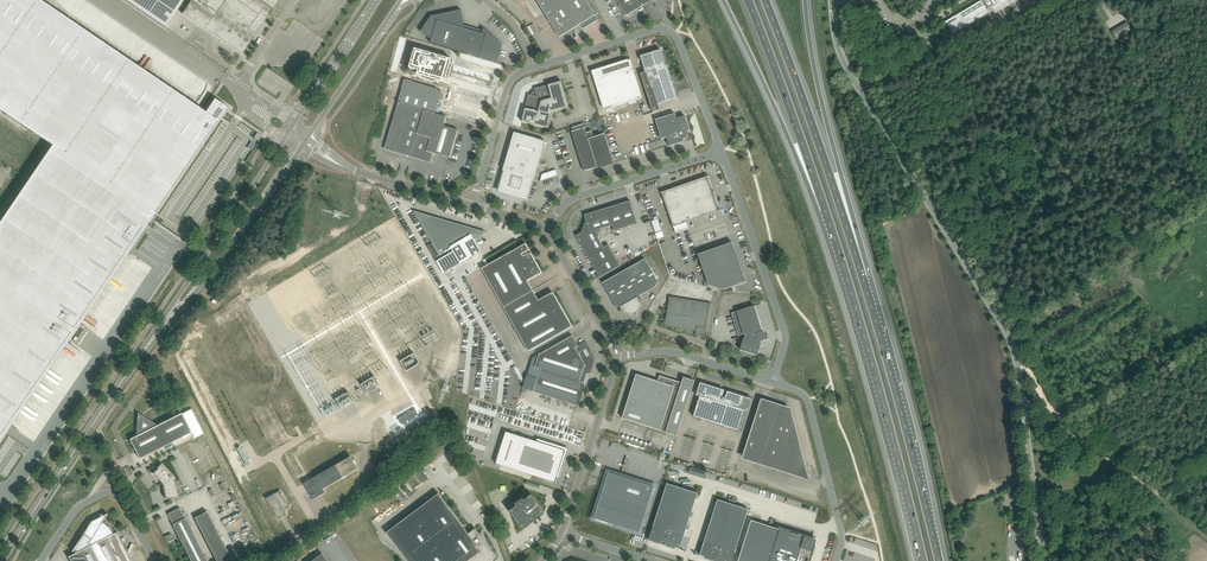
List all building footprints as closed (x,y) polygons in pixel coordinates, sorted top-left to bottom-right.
[(53,145),(120,191),(155,214),(227,107),(215,98),(205,112),(148,73),(40,0),(0,0),(0,109),(53,145)] [(165,28),(184,0),(124,0),(165,28)] [(182,13),(242,54),(267,16),(268,17),(273,9),(272,9),(279,0),(191,0),(182,13)] [(545,13),(552,25),(553,25),(560,36),(564,33),(565,34),(581,24),(584,29),(593,23),(598,20),(595,15),(599,13),(593,0),(537,0),(545,13)] [(652,1),(652,0),(617,0),(623,11),(626,16),(643,5),(644,6),(652,1)] [(958,14),(955,16),(956,18),(957,19),(948,24),(953,34),(988,13),(993,10),(997,7),(999,11),(1000,11),(1002,9),(1007,6),(1008,6),(1010,8),(1015,5),(1013,3),(1016,1),(1018,0),(981,0),(957,14),(958,14)] [(441,14),(439,14),(438,17),(432,20),(429,19),(420,31),(431,39),(430,42),(497,62),(501,50),(500,50),(502,44),(489,32),(484,28),(482,33),(465,28),(461,10),(454,11),(441,14)] [(1116,40),(1132,30),(1127,22),(1111,31),(1116,40)] [(534,23),(528,26),(532,35),(539,31),(534,23)] [(415,48),(408,71),(441,81),(442,77),(446,78),(451,59),(415,48)] [(660,110),(658,104),(678,98),(673,81),(672,81),(667,65),(666,65),(661,49),(640,56),(645,72),(641,74),(653,112),(660,110)] [(628,60),(628,59),(613,64),(613,65),(610,65),(592,70),(603,108),(613,105),(614,107),(642,98),(630,59),(628,60)] [(398,102),(435,113),(442,91),(406,81),(405,80),(399,102),(398,102)] [(529,94),(522,121),(549,128),(553,112),(569,108),(562,81),(535,88),(535,90),(537,97),(530,95),(529,94)] [(446,116),(435,113),(398,102),(398,103),(399,103),(385,148),(430,161),(433,153),(450,158),(458,130),(454,129),(455,126),(451,125),(451,128),(444,126),(446,116)] [(667,139),(667,140),(669,146),(684,141),(684,140),(684,141),(683,138),(685,136),(686,134),(686,131),(689,130),(689,131),(689,130),(685,115),(678,117),(678,118),(677,118),(675,113),(655,119),(662,139),(667,137),(667,139)] [(586,133),(585,127),(573,131),(585,170),(585,171),(597,167),(613,162),(614,162),(605,133),(594,137),(592,131),(586,133)] [(532,179),(534,179),(546,141),(514,132),(503,170),(505,171),(500,190),(510,193),(510,194),(509,194),(509,195),(511,195),(515,196),(516,197),(516,196),(516,195),(527,198),(532,179)] [(0,222),(0,442),(6,432),(132,247),(143,231),(141,229),(148,218),(150,220),(155,214),(120,191),(53,145),(0,222)] [(542,180),(558,175),(556,169),(540,174),(542,180)] [(661,192),(661,193),(662,193),(674,226),(673,226),(673,227),(674,227),(676,233),(689,228),(687,222),(692,220),(703,216),(719,211),(721,210),(721,209),(719,210),(714,196),(712,191),(709,181),(707,177),(709,176),(700,179),(686,184),(675,188),(661,192)] [(576,235),(600,277),(621,265),(609,244),(604,247),(598,237),(602,229),(612,225),(614,231),(637,224),(630,200),(584,215),(586,221),(582,232),(576,235)] [(486,232),(413,210),(441,258),(453,251),(461,264),(481,252),(474,239),(486,232)] [(657,238),(664,236),(657,217),(651,219),(657,238)] [(746,282),(732,242),(698,254),(709,285),(723,290),(746,282)] [(542,273),(531,253),(529,254),(527,251),(529,250),(526,243),(522,245),(521,245),(518,248),(482,268),(507,313),(536,296),(527,281),(542,273)] [(645,259),(603,282),(618,308),(620,307),(621,308),(620,311),(634,315),(638,313),(642,299),(639,298),(638,297),(655,287),(658,282),(645,259)] [(538,300),(536,296),(507,313),(528,351),(572,326),(553,292),(538,300)] [(670,296),(666,316),(666,317),(662,324),(665,324),(664,326),(665,326),(665,324),(671,325),(670,327),(676,328),(676,330),(682,331),(682,329),(687,330),(687,332),(692,333),(693,331),(696,331),(695,335),(703,336),(704,333),(706,333),(711,303),(670,296)] [(762,329),(754,306),(731,313),(738,336),(745,334),(745,336),(744,338),(740,350),(758,355),(762,343),(760,343),(761,341),(762,341),(765,339),(766,337),(766,335),(765,333),(763,332),(761,331),(761,329),(762,329)] [(539,354),(535,367),(541,369),(584,383),(584,382),(588,371),(590,372),(593,363),(594,361),(593,358),(593,356),(592,355),(586,343),(584,343),(578,345),(573,335),(539,354)] [(533,358),(527,374),(538,378),(535,388),(534,391),(577,405),(580,404),(581,400),(583,395),(586,385),(584,383),(541,369),(535,367),(539,354),(533,358)] [(524,379),(521,374),(516,365),(511,368),(518,381),(520,380),(521,381),(524,379)] [(622,418),(624,419),(677,435),(695,380),(683,377),(682,382),(660,375),(658,381),(639,375),(635,377),(622,418)] [(366,393),(380,386),(375,376),(361,383),(366,393)] [(748,411),(752,399),(728,391),(727,392),(724,391),(725,390),(700,382),(696,394),(700,395),(693,416),(738,430),(744,410),(748,411)] [(338,408),(353,401),(349,391),(334,398),(338,408)] [(762,400),(744,457),(796,474),(798,472),(800,473),(803,470),(802,469),(804,466),(790,409),(762,400)] [(332,404),(322,408),(324,417),(334,413),(332,404)] [(191,409),(182,413),(195,438),(203,433),(191,409)] [(181,413),(163,422),(156,426),(155,425),(156,424),(138,412),(137,434),(138,434),(138,435),(130,439),(140,458),(191,432),(181,413)] [(464,444),(479,449),(485,429),(470,424),(464,444)] [(563,449),(506,431),(496,463),(555,482),(565,453),(563,449)] [(250,463),(239,445),(235,447),(246,465),(250,463)] [(212,453),(205,457),(210,466),(217,463),(212,453)] [(316,476),(309,480),(304,483),(309,493),(313,499),(323,494),(326,492),(324,489),(342,478),(358,468),(355,463),(351,456),(336,465),(316,476)] [(702,477),(703,471),(672,461),(670,467),(702,477)] [(158,468),(153,473),(162,483),(163,485),(166,499),(173,497),(173,498),(179,497),(175,478),(162,463),(157,467),(158,468)] [(381,478),(377,472),(369,478),(374,483),(381,478)] [(704,472),(702,477),(718,481),(720,476),(704,472)] [(609,473),(594,518),(639,532),(654,487),(609,473)] [(719,482),(735,486),(737,481),(720,477),(719,482)] [(664,545),(682,488),(667,483),(649,540),(649,539),(659,542),(658,543),(664,545)] [(738,483),(737,489),(753,492),(754,486),(738,483)] [(698,493),(682,488),(664,545),(673,547),(673,546),(680,548),(698,493)] [(279,519),(281,518),(287,514),(285,510),(291,507),(281,490),(266,498),(279,519)] [(531,524),(538,518),(537,517),(544,511),(531,494),(524,500),(523,498),(515,504),(516,505),(509,511),(522,528),(529,523),(531,524)] [(706,557),(706,558),(715,560),(733,504),(717,499),(700,555),(706,557)] [(320,516),(326,513),(320,500),(313,503),(320,516)] [(715,560),(716,560),(732,560),(735,552),(749,509),(733,504),(715,560)] [(395,544),(408,560),(421,560),(425,557),(428,560),(482,560),(487,558),(489,560),(491,560),(493,560),(497,557),(489,546),(484,540),(482,533),(480,534),(479,533),(476,528),(474,530),(469,533),(459,520),(447,505),(395,544)] [(168,514),(192,560),(207,560),(180,508),(168,514)] [(229,557),(208,510),(195,516),(215,560),(221,560),(229,557)] [(127,551),(117,532),(115,533),(113,529),(110,525),(103,520),(99,517),(91,521),(72,551),(74,550),(75,553),(68,557),(69,557),(71,560),(131,560),(127,551)] [(816,544),(815,544),(815,545),(814,545),(815,541),(814,539),(811,538),(811,537),(812,537),(780,527),(779,529),(751,520),(738,560),(810,560),(816,544)] [(834,539),(829,538),(827,543),(826,543),(822,560),(828,560),(834,539)] [(312,560),(328,560),(322,553),(312,560)]
